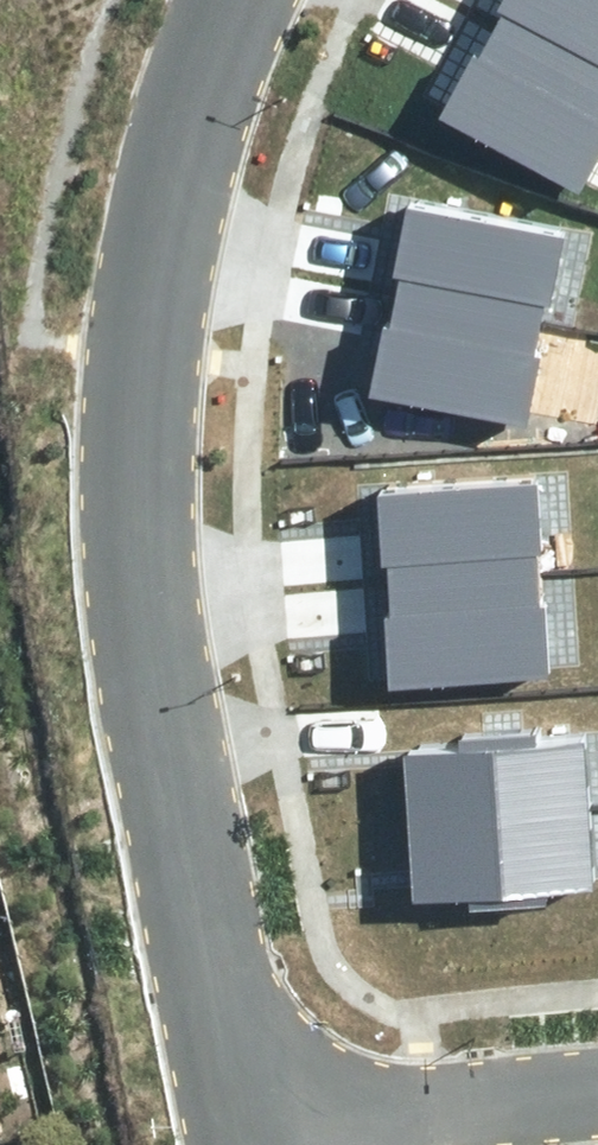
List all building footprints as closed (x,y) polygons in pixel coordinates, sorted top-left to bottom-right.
[(495,14),(502,18),(491,40),(597,95),(597,0),(503,0),(495,14)] [(442,116),(585,191),(597,166),(597,95),(491,40),(481,59),(474,55),(442,116)] [(560,247),(404,211),(389,276),(397,278),(392,301),(533,331),(535,310),(545,313),(560,247)] [(379,321),(365,388),(523,422),(537,356),(528,354),(533,331),(392,301),(387,323),(379,321)] [(528,500),(368,501),(368,568),(376,568),(377,592),(521,588),(519,567),(528,567),(528,500)] [(370,614),(372,683),(533,678),(531,611),(522,611),(521,588),(377,592),(378,614),(370,614)] [(589,820),(586,752),(525,756),(524,739),(458,743),(459,758),(409,761),(413,829),(589,820)] [(533,891),(593,888),(589,820),(413,829),(417,898),(467,896),(468,911),(534,908),(533,891)]
